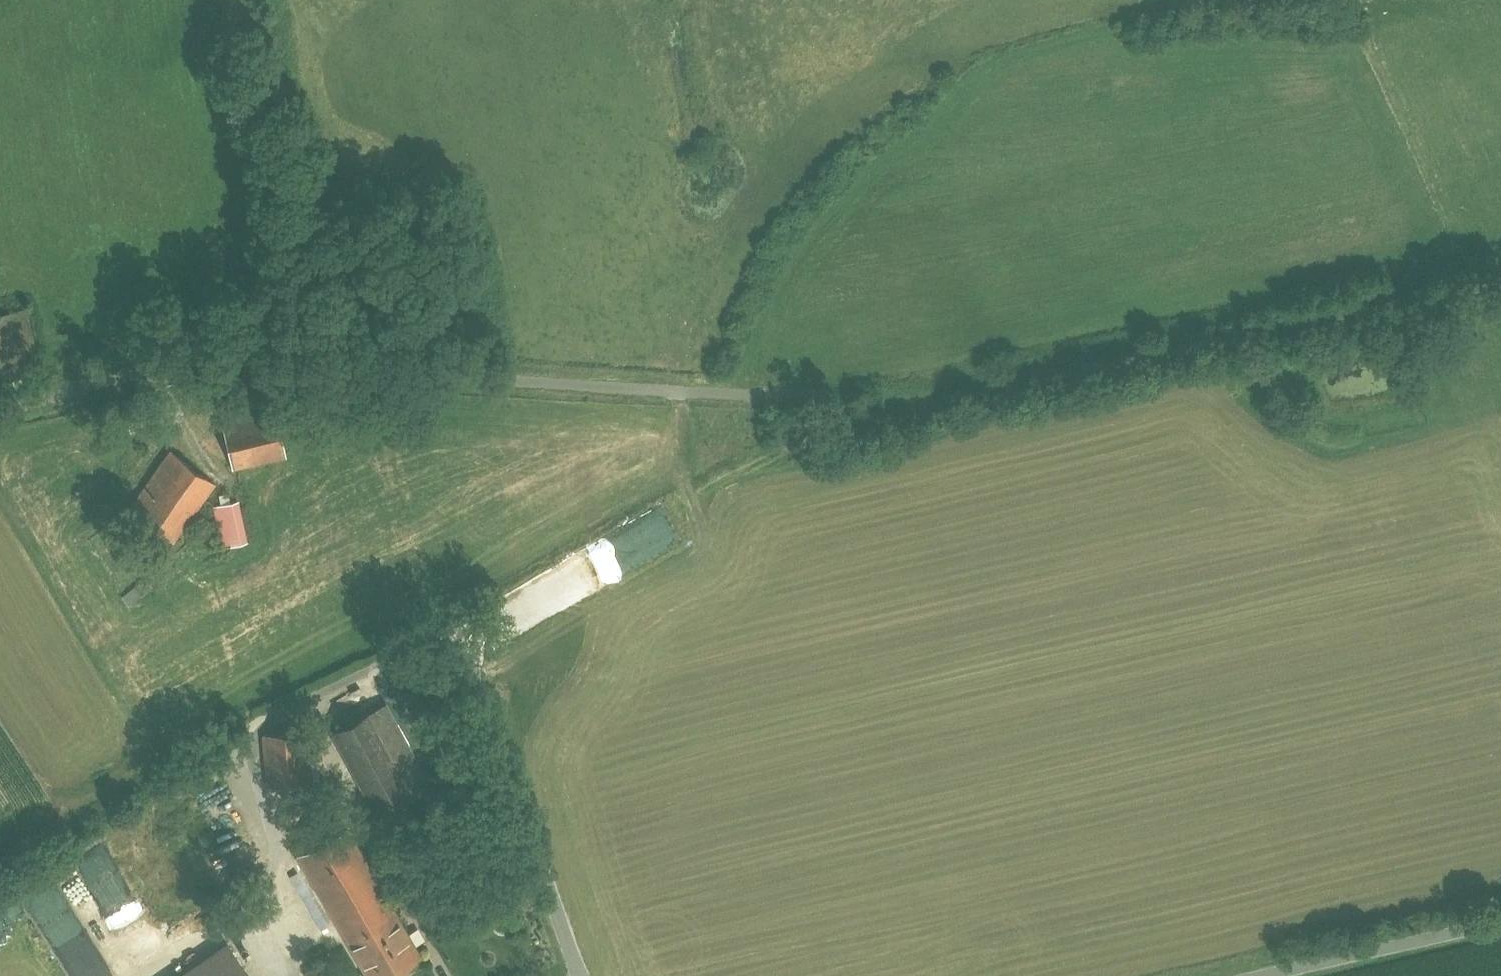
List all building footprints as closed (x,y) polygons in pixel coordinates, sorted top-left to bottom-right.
[(233,469),(286,457),(275,409),(222,422),(233,469)] [(170,452),(129,510),(174,541),(215,483),(170,452)] [(240,501),(214,506),(223,548),(249,542),(240,501)] [(127,592),(122,596),(129,605),(153,587),(147,579),(146,578),(127,592)] [(379,816),(432,787),(387,703),(334,731),(379,816)] [(305,731),(263,735),(268,787),(310,783),(305,731)] [(298,856),(368,975),(385,975),(421,955),(348,829),(298,856)] [(53,888),(27,901),(39,925),(65,912),(53,888)] [(227,944),(180,975),(249,975),(227,944)]
